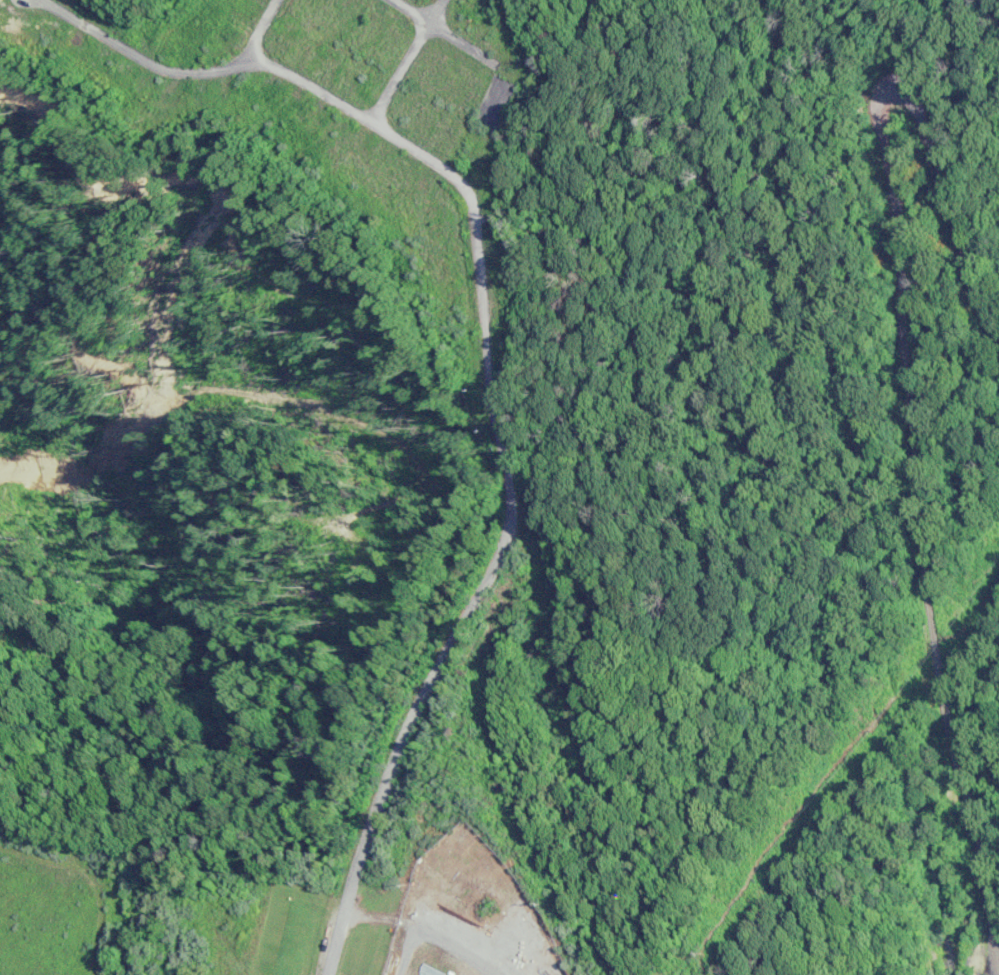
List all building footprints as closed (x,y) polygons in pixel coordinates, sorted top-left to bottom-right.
[(485,238),(489,254),(500,252),(496,236),(485,238)]
